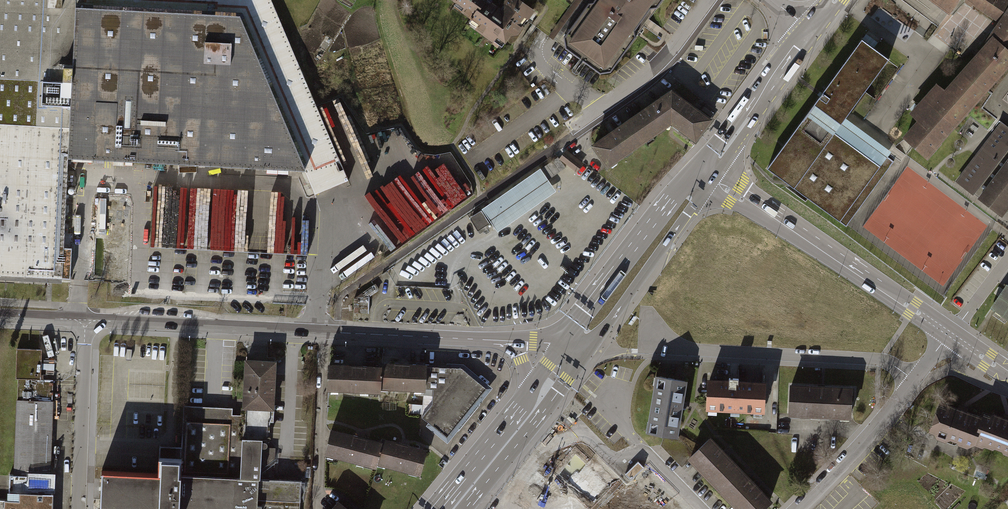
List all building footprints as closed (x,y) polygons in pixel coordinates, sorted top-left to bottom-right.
[(99,157),(106,0),(0,0),(0,276),(59,279),(70,279),(72,249),(64,249),(68,156),(99,157)] [(99,157),(279,167),(303,168),(314,195),(330,188),(349,180),(271,0),(106,0),(99,157)] [(479,21),(474,28),(506,51),(538,8),(527,0),(501,0),(500,2),(499,3),(495,0),(450,0),(479,21)] [(563,44),(606,74),(659,0),(595,0),(563,44)] [(1000,22),(989,37),(942,92),(934,85),(908,115),(915,121),(901,137),(924,159),(1007,67),(1007,0),(967,0),(1000,22)] [(949,14),(958,0),(930,0),(949,14)] [(860,40),(765,170),(844,227),(892,162),(841,124),(887,60),(860,40)] [(608,169),(670,125),(695,144),(710,122),(672,94),(593,149),(608,169)] [(1001,121),(954,181),(1001,218),(1007,209),(1007,127),(1001,121)] [(558,158),(542,169),(549,180),(565,169),(558,158)] [(540,171),(481,212),(497,235),(556,194),(540,171)] [(481,212),(469,220),(478,233),(490,226),(481,212)] [(693,244),(704,251),(712,238),(702,231),(693,244)] [(1007,285),(992,306),(996,309),(993,314),(1005,323),(1007,318),(1007,286),(1007,285)] [(356,299),(356,312),(370,312),(370,299),(356,299)] [(14,348),(9,508),(48,508),(52,380),(39,379),(40,349),(14,348)] [(182,447),(180,508),(298,508),(299,481),(271,480),(272,448),(267,448),(268,419),(273,419),(276,360),(244,359),(242,416),(230,416),(230,409),(184,407),(182,447)] [(377,359),(377,363),(376,387),(420,388),(421,360),(377,359)] [(463,362),(421,360),(420,388),(419,414),(446,436),(489,385),(463,362)] [(376,392),(376,387),(377,363),(330,361),(329,390),(376,392)] [(687,379),(655,374),(646,431),(678,436),(687,379)] [(767,380),(707,377),(706,408),(765,411),(767,380)] [(853,385),(790,382),(789,413),(851,416),(853,385)] [(981,414),(939,398),(928,428),(933,430),(935,437),(954,444),(956,443),(964,446),(974,442),(979,428),(976,427),(981,414)] [(981,414),(976,427),(979,428),(974,442),(982,445),(984,444),(1007,452),(1007,416),(994,410),(989,412),(983,410),(981,414)] [(372,465),(374,460),(379,439),(331,426),(324,453),(372,465)] [(380,434),(379,439),(374,460),(418,472),(425,446),(380,434)] [(689,456),(740,508),(762,508),(773,498),(712,434),(689,456)] [(182,447),(169,446),(159,446),(158,471),(100,468),(98,507),(143,508),(180,508),(182,447)] [(554,466),(592,504),(613,484),(575,446),(554,466)] [(634,477),(645,465),(638,458),(626,470),(634,477)] [(336,501),(329,508),(346,508),(336,501)]
